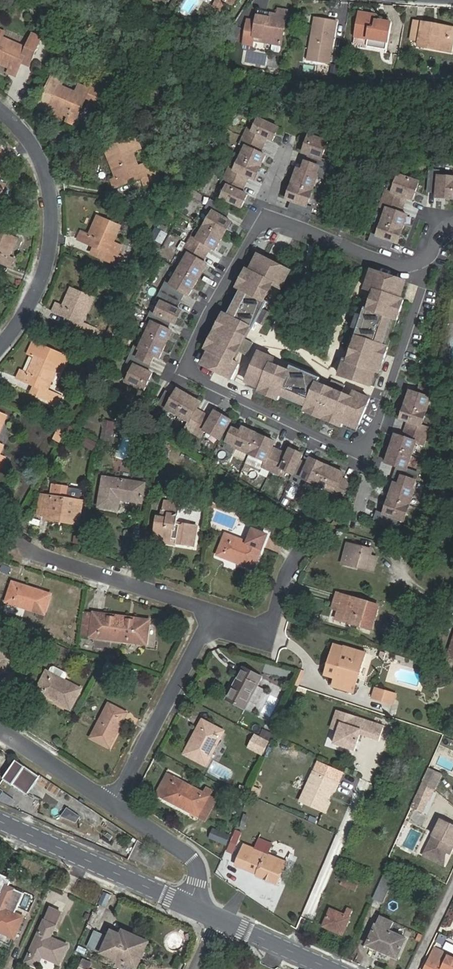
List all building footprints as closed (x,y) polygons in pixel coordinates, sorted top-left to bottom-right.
[(270,23),(258,20),(258,22),(256,32),(265,33),(263,41),(275,43),(274,50),(282,52),(289,11),(281,9),(279,15),(272,14),(270,23)] [(376,13),(362,11),(358,34),(371,36),(370,44),(389,48),(394,21),(384,19),(384,20),(380,19),(375,18),(376,13)] [(260,17),(259,17),(258,20),(270,23),(272,14),(261,12),(260,17)] [(330,64),(337,20),(317,17),(309,60),(330,64)] [(450,51),(452,34),(452,32),(434,28),(435,24),(418,20),(414,39),(423,40),(423,37),(431,39),(429,47),(450,51)] [(258,22),(249,21),(244,45),(254,47),(256,32),(258,22)] [(435,24),(434,28),(452,32),(452,27),(435,24)] [(371,36),(358,34),(357,43),(370,45),(370,44),(371,36)] [(41,41),(32,37),(28,46),(21,43),(19,48),(1,40),(0,43),(0,67),(10,72),(8,77),(15,80),(27,53),(34,56),(41,41)] [(422,46),(429,47),(431,39),(423,37),(423,40),(422,46)] [(334,64),(332,75),(339,76),(341,65),(334,64)] [(57,85),(61,76),(52,71),(34,108),(44,112),(47,106),(65,116),(62,122),(70,125),(83,98),(98,106),(106,91),(89,83),(86,89),(77,85),(73,93),(57,85)] [(273,142),(279,127),(257,117),(252,130),(246,127),(239,144),(244,147),(234,169),(229,167),(221,184),(226,186),(220,199),(242,209),(249,194),(243,192),(249,178),(255,181),(267,155),(261,152),(267,139),(273,142)] [(328,142),(308,135),(301,154),(307,156),(302,170),(296,168),(285,201),(291,203),(288,211),(310,219),(314,209),(308,207),(318,178),(323,179),(329,162),(322,159),(328,142)] [(106,162),(113,181),(108,183),(111,191),(139,181),(142,189),(158,183),(154,174),(147,177),(144,168),(136,171),(129,154),(140,150),(136,138),(106,149),(111,160),(106,162)] [(429,170),(427,193),(436,194),(435,199),(452,201),(452,177),(439,176),(440,171),(429,170)] [(413,201),(420,181),(398,174),(392,192),(385,190),(380,207),(386,209),(377,235),(371,233),(368,243),(390,251),(393,243),(399,245),(409,215),(403,213),(407,199),(413,201)] [(230,210),(210,199),(205,208),(211,212),(196,238),(191,235),(182,251),(187,254),(170,283),(166,281),(161,291),(182,301),(185,294),(190,297),(208,264),(203,261),(211,248),(216,251),(233,221),(226,218),(230,210)] [(82,239),(78,245),(105,257),(102,265),(117,271),(121,262),(115,260),(119,251),(111,248),(117,231),(95,221),(87,241),(82,239)] [(14,245),(0,238),(0,269),(7,273),(11,266),(5,263),(14,245)] [(291,272),(257,255),(249,271),(246,269),(236,289),(240,291),(228,316),(224,314),(205,351),(209,353),(201,366),(232,382),(241,365),(235,362),(239,353),(247,357),(254,344),(246,340),(251,330),(254,331),(258,324),(262,326),(269,313),(264,310),(268,303),(265,301),(273,286),(281,291),(291,272)] [(407,282),(371,271),(364,291),(373,294),(368,310),(365,309),(362,317),(357,315),(353,330),(358,332),(348,362),(345,360),(339,378),(372,389),(377,374),(380,375),(389,348),(385,347),(393,321),(398,322),(405,301),(401,300),(407,282)] [(176,325),(183,311),(178,308),(182,301),(161,291),(156,300),(161,302),(156,313),(151,311),(147,321),(151,323),(140,348),(135,346),(127,363),(134,366),(127,383),(146,392),(155,373),(149,371),(155,357),(161,360),(174,331),(169,329),(172,323),(176,325)] [(84,330),(94,305),(72,295),(64,314),(58,312),(55,319),(81,331),(78,337),(94,344),(97,336),(84,330)] [(18,378),(15,385),(41,397),(39,404),(55,411),(58,402),(44,396),(57,362),(31,350),(26,360),(32,362),(24,381),(18,378)] [(275,360),(258,353),(245,385),(259,391),(258,395),(279,403),(281,399),(306,409),(304,413),(343,429),(344,426),(358,431),(371,399),(354,392),(352,399),(342,395),(345,387),(332,381),(329,389),(318,385),(320,380),(291,368),(289,373),(273,366),(275,360)] [(438,402),(442,392),(419,385),(417,393),(409,391),(399,420),(407,423),(402,437),(395,434),(385,464),(397,468),(391,484),(394,484),(384,513),(377,511),(374,521),(397,529),(399,521),(406,523),(417,490),(414,489),(419,473),(409,469),(417,444),(424,446),(430,428),(423,426),(431,400),(438,402)] [(167,393),(155,413),(164,419),(168,412),(189,424),(186,431),(202,440),(206,433),(222,442),(233,422),(215,412),(212,418),(199,411),(203,404),(178,390),(174,397),(167,393)] [(114,425),(105,423),(102,443),(110,445),(114,425)] [(57,427),(51,438),(59,442),(65,431),(57,427)] [(242,433),(234,429),(227,444),(228,444),(225,451),(234,455),(236,450),(266,464),(264,469),(281,476),(283,471),(294,476),(292,481),(301,485),(303,480),(336,494),(333,500),(343,504),(353,482),(345,479),(347,474),(311,458),(309,463),(303,460),(306,455),(291,448),(289,454),(275,448),(278,443),(244,428),(242,433)] [(92,451),(97,442),(84,435),(79,445),(92,451)] [(128,498),(128,501),(144,503),(147,484),(106,477),(101,508),(120,512),(122,500),(123,497),(128,498)] [(50,515),(79,520),(82,502),(46,496),(44,514),(50,515)] [(177,541),(176,547),(194,550),(198,528),(178,525),(181,506),(164,503),(163,512),(169,513),(168,520),(162,520),(157,519),(153,540),(172,543),(172,540),(177,541)] [(224,514),(226,510),(212,503),(212,507),(224,514)] [(78,525),(79,520),(50,515),(50,520),(78,525)] [(254,572),(268,539),(253,532),(248,544),(226,536),(218,557),(254,572)] [(359,562),(358,565),(373,570),(376,555),(369,553),(371,547),(347,541),(342,557),(359,562)] [(44,615),(51,595),(12,582),(5,601),(44,615)] [(341,602),(339,608),(336,617),(371,627),(379,603),(337,590),(334,600),(341,602)] [(332,606),(339,608),(341,602),(334,600),(332,606)] [(84,637),(93,638),(97,614),(87,612),(84,637)] [(97,614),(93,638),(150,646),(153,622),(135,619),(134,622),(106,618),(107,615),(97,614)] [(345,642),(335,639),(330,654),(341,657),(343,658),(342,663),(339,662),(335,674),(333,681),(354,687),(365,648),(345,642)] [(12,659),(0,653),(0,694),(4,696),(14,677),(5,672),(12,659)] [(330,654),(325,671),(335,674),(339,662),(342,663),(343,658),(341,657),(330,654)] [(51,674),(66,682),(69,677),(68,674),(56,668),(53,669),(51,674)] [(46,694),(44,697),(72,711),(83,691),(66,682),(51,674),(49,673),(40,691),(46,694)] [(246,713),(261,681),(242,673),(228,705),(246,713)] [(392,704),(396,692),(376,686),(372,697),(392,704)] [(112,746),(129,714),(112,704),(94,737),(112,746)] [(384,725),(336,709),(333,720),(340,722),(338,730),(334,743),(354,750),(360,734),(361,729),(366,731),(365,735),(379,740),(384,725)] [(340,722),(333,720),(330,727),(338,730),(340,722)] [(193,760),(209,726),(203,723),(184,756),(193,760)] [(209,726),(193,760),(194,760),(207,767),(226,733),(210,724),(209,726)] [(40,778),(16,761),(4,779),(28,796),(40,778)] [(429,767),(424,778),(435,787),(441,772),(429,767)] [(339,782),(313,771),(309,780),(310,785),(308,789),(304,791),(300,800),(323,811),(328,801),(326,796),(327,793),(336,790),(339,782)] [(422,783),(418,793),(430,798),(435,787),(424,778),(422,783)] [(163,800),(172,805),(182,783),(175,780),(163,800)] [(182,783),(172,805),(198,819),(210,798),(182,783)] [(418,793),(412,805),(424,810),(430,798),(418,793)] [(441,818),(425,851),(437,857),(445,854),(447,850),(450,842),(452,844),(452,824),(441,818)] [(211,828),(208,839),(227,845),(230,833),(211,828)] [(234,829),(225,851),(232,854),(241,832),(234,829)] [(258,876),(279,884),(287,867),(285,866),(288,861),(246,843),(237,865),(258,874),(258,876)] [(444,864),(445,854),(437,857),(425,851),(424,854),(444,864)] [(359,881),(345,875),(341,885),(355,891),(359,881)] [(383,903),(393,881),(383,877),(374,898),(383,903)] [(6,886),(0,899),(0,932),(14,938),(23,918),(5,910),(14,890),(6,886)] [(106,905),(110,894),(103,891),(99,903),(106,905)] [(61,913),(50,908),(27,963),(37,967),(41,957),(59,965),(67,947),(50,939),(61,913)] [(343,934),(353,911),(347,908),(345,914),(331,909),(324,926),(343,934)] [(381,914),(377,923),(390,929),(394,920),(381,914)] [(390,929),(377,923),(368,943),(377,948),(375,952),(387,958),(389,954),(398,958),(407,936),(390,929)] [(124,931),(122,936),(142,946),(137,959),(139,959),(142,961),(150,943),(124,931)] [(142,946),(122,936),(112,932),(108,939),(95,933),(88,947),(134,968),(139,959),(137,959),(142,946)] [(434,947),(424,968),(452,968),(452,956),(434,947)]
